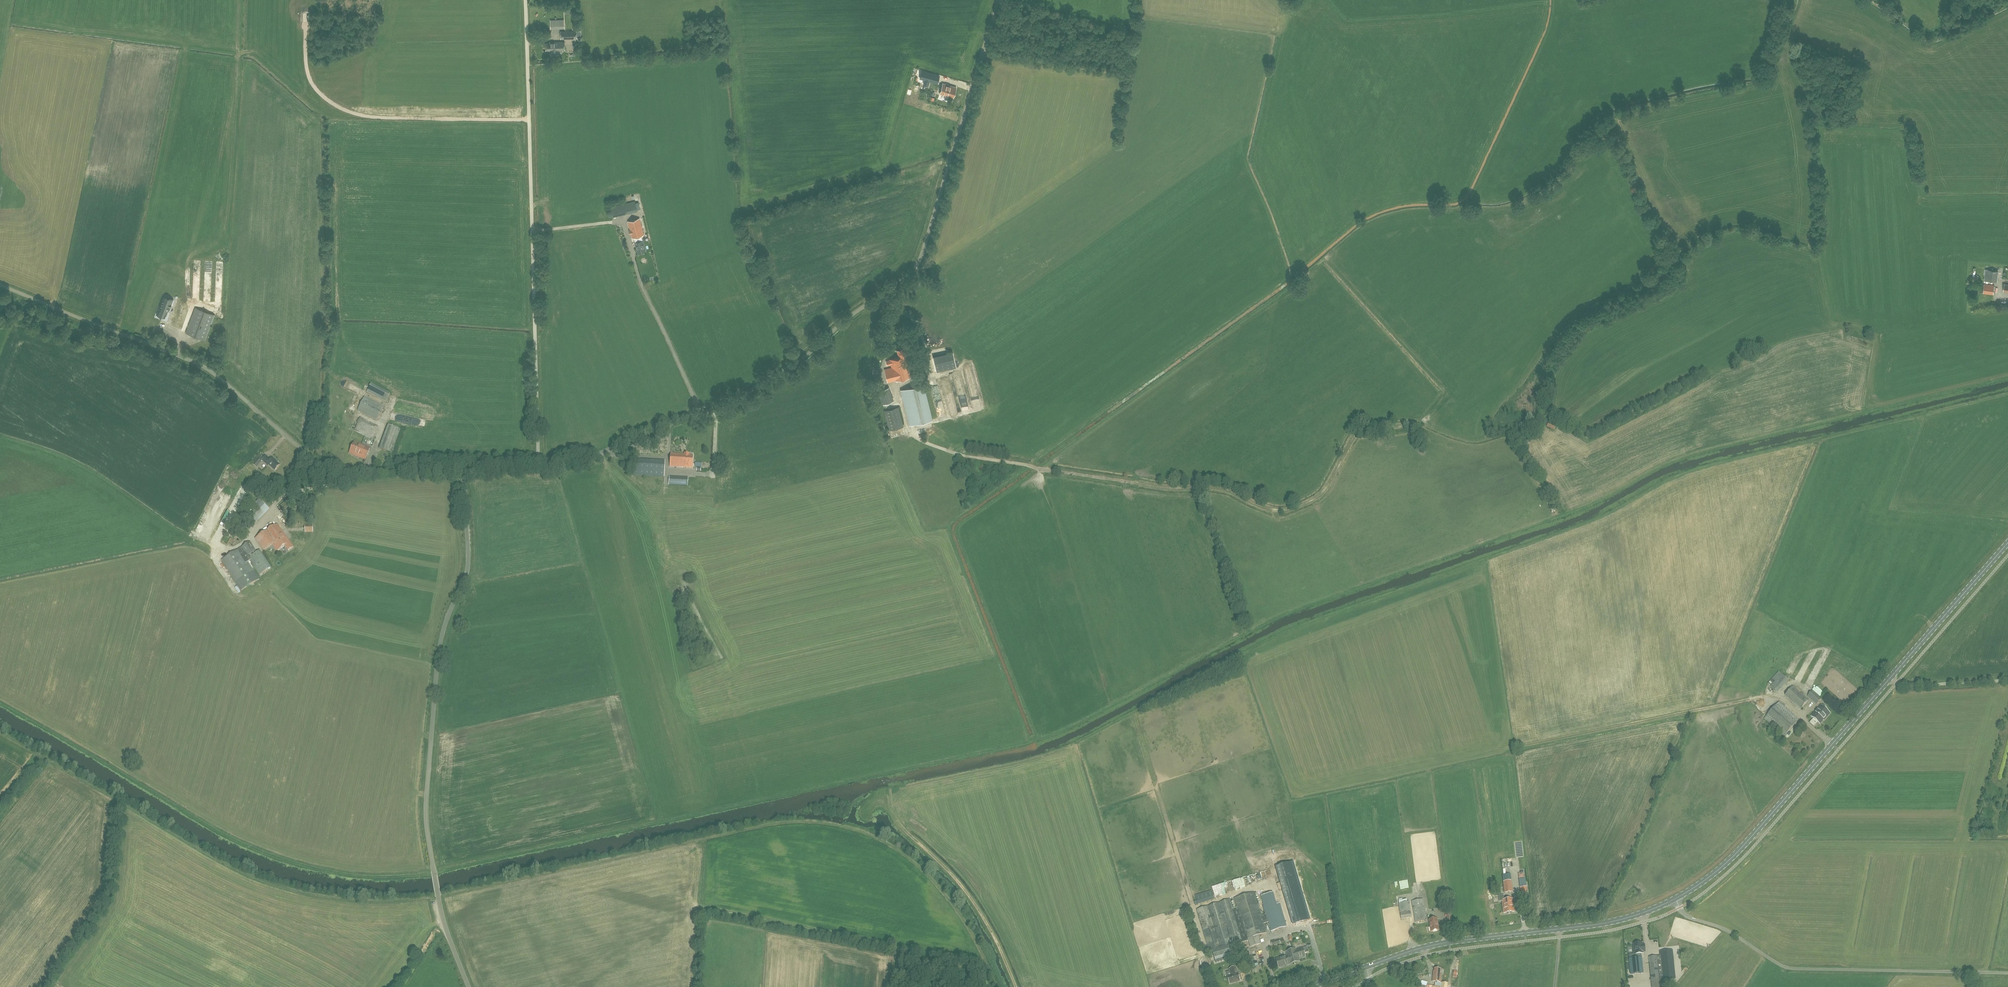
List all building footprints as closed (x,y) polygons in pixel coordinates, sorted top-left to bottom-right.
[(559,55),(559,50),(565,50),(565,42),(550,42),(550,43),(546,43),(546,50),(550,50),(550,51),(551,51),(551,56),(559,55)] [(932,82),(937,83),(938,79),(939,76),(939,75),(934,74),(922,71),(920,79),(925,80),(925,79),(929,80),(929,81),(932,82)] [(945,84),(943,83),(940,94),(953,98),(956,88),(949,85),(946,84),(945,84)] [(635,201),(610,207),(613,217),(638,211),(638,210),(636,203),(635,201)] [(636,237),(639,236),(644,235),(640,218),(628,221),(630,230),(629,230),(630,234),(631,234),(632,238),(636,237)] [(639,236),(636,237),(637,242),(635,243),(638,253),(645,251),(643,241),(640,241),(639,236)] [(1998,271),(1985,269),(1984,280),(1997,282),(1998,271)] [(172,283),(169,292),(180,296),(183,287),(172,283)] [(1984,284),(1983,293),(1993,294),(1994,285),(1984,284)] [(168,311),(168,310),(169,310),(170,309),(172,305),(171,305),(173,300),(166,298),(164,297),(162,302),(161,307),(159,307),(157,314),(166,317),(168,311)] [(206,340),(216,315),(195,307),(185,333),(206,340)] [(152,325),(156,313),(147,309),(143,322),(152,325)] [(890,360),(886,361),(887,366),(891,365),(892,368),(885,369),(888,382),(911,377),(903,349),(897,350),(899,358),(890,360)] [(939,372),(958,368),(954,349),(934,353),(935,358),(936,362),(934,362),(936,370),(938,369),(939,372)] [(367,392),(386,401),(390,394),(371,384),(367,392)] [(933,385),(936,399),(942,398),(939,384),(933,385)] [(910,425),(931,420),(922,385),(901,390),(910,425)] [(888,387),(878,391),(883,404),(893,400),(888,387)] [(365,396),(357,410),(377,420),(384,406),(365,396)] [(889,430),(903,427),(898,407),(884,411),(889,430)] [(402,423),(402,419),(399,419),(400,414),(393,414),(393,419),(398,419),(397,422),(402,423)] [(372,440),(379,427),(360,417),(354,431),(372,440)] [(400,429),(388,425),(379,449),(392,453),(400,429)] [(349,453),(357,456),(365,460),(370,447),(354,441),(349,453)] [(670,466),(682,467),(683,454),(671,453),(670,466)] [(683,454),(682,467),(692,468),(692,455),(689,455),(689,454),(684,453),(684,454),(683,454)] [(275,470),(279,464),(274,460),(275,460),(272,457),(270,460),(266,456),(262,460),(268,465),(269,465),(275,470)] [(261,462),(258,458),(253,464),(257,467),(261,462)] [(665,461),(635,459),(634,474),(664,476),(665,461)] [(255,522),(268,508),(262,502),(248,515),(255,522)] [(656,526),(662,524),(655,507),(649,509),(656,526)] [(288,551),(293,547),(277,524),(255,539),(263,551),(272,544),(277,551),(285,546),(288,551)] [(305,532),(313,532),(312,524),(304,524),(305,532)] [(222,559),(221,560),(236,583),(241,590),(259,579),(254,571),(248,562),(250,560),(259,575),(268,570),(257,552),(254,554),(253,552),(256,551),(250,542),(222,559)] [(1778,693),(1789,680),(1782,674),(1770,687),(1778,693)] [(1801,709),(1808,700),(1793,686),(1785,695),(1801,709)] [(1813,690),(1808,696),(1817,704),(1822,699),(1813,690)] [(1784,736),(1799,720),(1779,702),(1764,718),(1784,736)] [(1830,713),(1821,705),(1812,716),(1820,724),(1824,720),(1824,719),(1826,717),(1827,717),(1830,713)] [(1268,876),(1247,879),(1248,885),(1246,885),(1246,889),(1247,888),(1247,886),(1250,885),(1251,889),(1268,886),(1268,887),(1273,887),(1273,885),(1269,885),(1268,876)] [(1512,892),(1511,881),(1504,881),(1505,893),(1512,892)] [(1255,892),(1246,895),(1234,898),(1237,908),(1233,909),(1230,899),(1197,909),(1209,950),(1211,950),(1220,947),(1235,942),(1241,940),(1242,942),(1249,940),(1251,947),(1260,944),(1258,937),(1259,937),(1258,935),(1266,933),(1264,923),(1268,922),(1271,931),(1286,927),(1279,903),(1276,904),(1272,893),(1261,896),(1263,906),(1262,906),(1265,914),(1261,915),(1255,892)] [(1502,901),(1503,909),(1507,909),(1507,904),(1509,904),(1508,899),(1504,899),(1503,895),(1499,895),(1499,901),(1502,901)] [(1507,909),(1503,909),(1504,913),(1507,912),(1508,913),(1511,913),(1511,912),(1515,911),(1513,898),(1508,899),(1509,904),(1507,904),(1507,909)] [(1423,899),(1412,901),(1415,922),(1427,920),(1423,899)] [(1400,912),(1411,911),(1409,902),(1399,903),(1400,912)] [(1437,918),(1429,919),(1431,931),(1438,930),(1437,924),(1438,924),(1437,918)] [(1220,947),(1211,950),(1215,963),(1239,956),(1235,942),(1220,947)] [(1644,953),(1644,952),(1645,952),(1645,949),(1644,944),(1642,944),(1642,942),(1633,943),(1634,946),(1633,946),(1634,954),(1636,954),(1637,958),(1629,959),(1631,974),(1643,973),(1641,953),(1644,953)] [(1276,959),(1279,967),(1299,961),(1298,959),(1305,957),(1304,953),(1309,952),(1308,946),(1296,950),(1295,949),(1286,952),(1287,956),(1276,959)] [(1664,986),(1663,980),(1675,979),(1673,950),(1660,951),(1660,956),(1649,957),(1652,986),(1664,986)] [(1240,980),(1239,978),(1241,978),(1239,973),(1238,973),(1237,973),(1235,967),(1229,969),(1231,975),(1227,976),(1230,983),(1240,980)] [(1440,982),(1441,973),(1440,973),(1441,969),(1434,968),(1434,972),(1433,971),(1432,982),(1440,982)]
